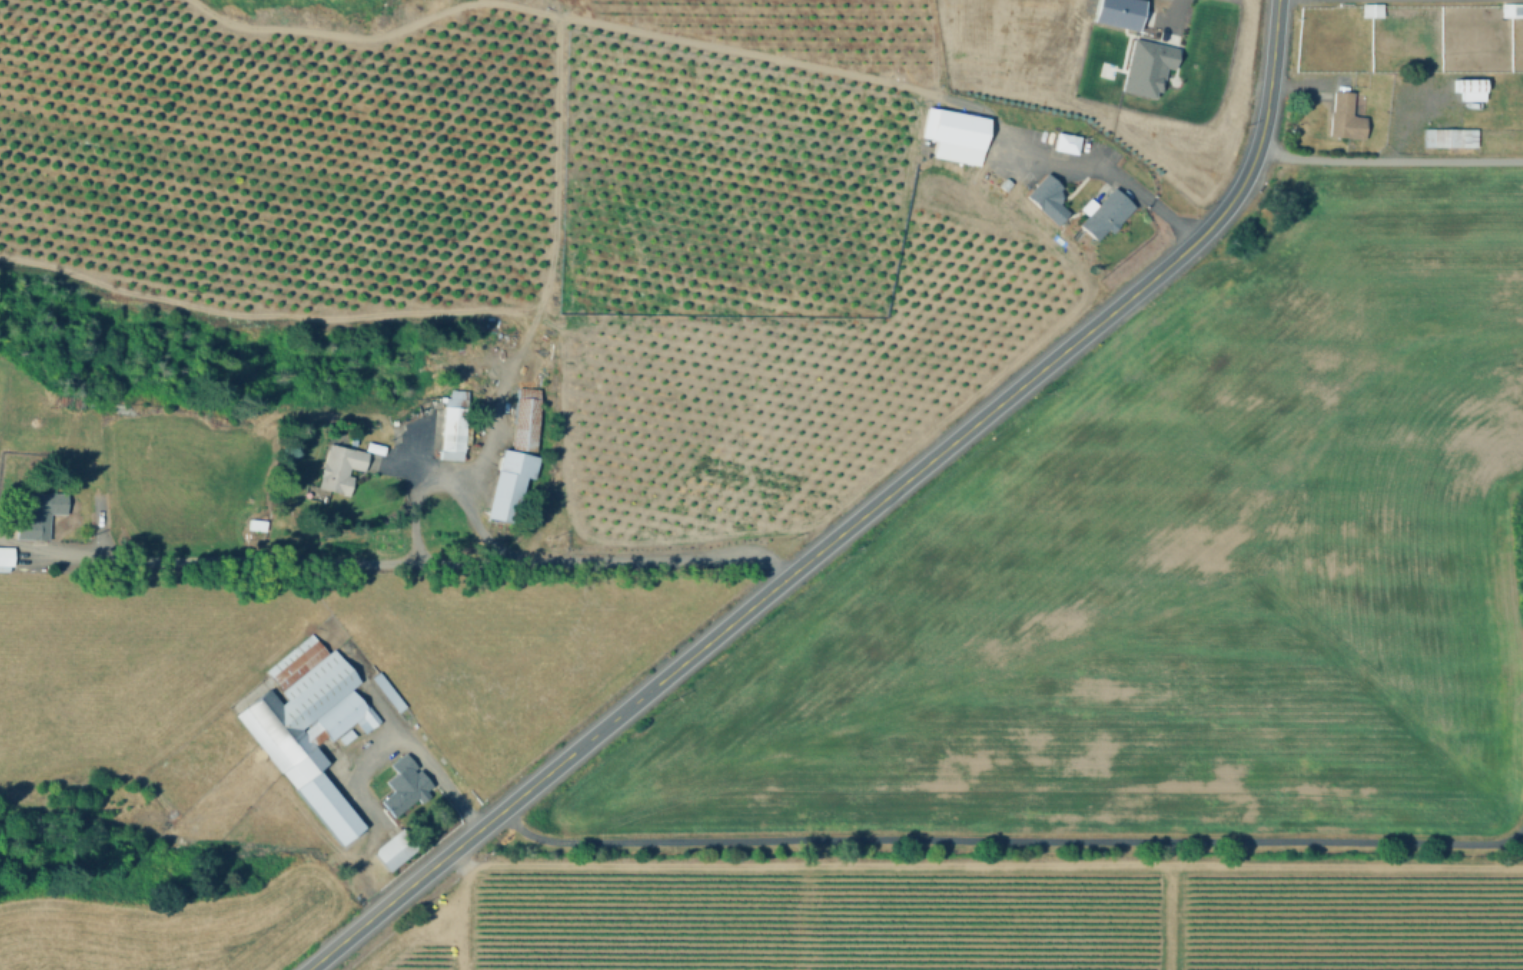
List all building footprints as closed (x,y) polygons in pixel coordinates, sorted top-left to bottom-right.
[(1090,20),(1094,0),(1141,0),(1135,30),(1090,20)] [(1381,3),(1381,15),(1360,15),(1360,3),(1381,3)] [(1519,4),(1519,16),(1499,16),(1499,4),(1519,4)] [(1130,36),(1175,48),(1171,69),(1163,67),(1158,91),(1154,90),(1153,97),(1118,89),(1130,36)] [(1459,82),(1483,82),(1483,103),(1459,103),(1459,94),(1451,94),(1451,82),(1459,82)] [(1327,138),(1332,95),(1366,98),(1362,142),(1327,138)] [(919,141),(925,110),(989,121),(984,152),(919,141)] [(1424,149),(1424,132),(1473,132),(1473,149),(1424,149)] [(1052,153),(1055,138),(1077,141),(1074,156),(1052,153)] [(1022,194),(1043,171),(1059,186),(1055,190),(1057,190),(1057,202),(1056,202),(1066,211),(1053,224),(1022,194)] [(1089,215),(1082,209),(1106,184),(1133,210),(1109,235),(1107,232),(1094,244),(1077,226),(1089,215)] [(539,388),(535,449),(517,448),(520,387),(539,388)] [(467,397),(472,398),(470,442),(464,442),(463,459),(442,458),(445,398),(452,398),(452,390),(468,391),(467,397)] [(366,453),(361,472),(353,470),(349,484),(353,485),(350,495),(318,487),(331,443),(366,453)] [(538,458),(533,477),(525,475),(515,521),(488,515),(503,450),(538,458)] [(50,538),(18,539),(17,517),(30,517),(29,496),(68,494),(68,501),(63,501),(64,513),(49,513),(50,538)] [(267,522),(265,530),(248,527),(250,519),(267,522)] [(13,565),(0,565),(0,547),(14,547),(13,565)] [(315,637),(328,654),(335,649),(361,682),(353,688),(379,721),(368,730),(360,720),(348,730),(353,737),(346,742),(339,734),(330,742),(327,738),(317,746),(329,762),(320,770),(366,827),(343,846),(237,714),(270,688),(281,703),(289,697),(270,673),(315,637)] [(405,706),(398,712),(372,679),(380,673),(405,706)] [(428,793),(396,818),(382,801),(394,791),(386,781),(398,771),(393,764),(406,754),(432,787),(427,791),(428,793)] [(416,850),(390,871),(374,851),(399,830),(416,850)]
